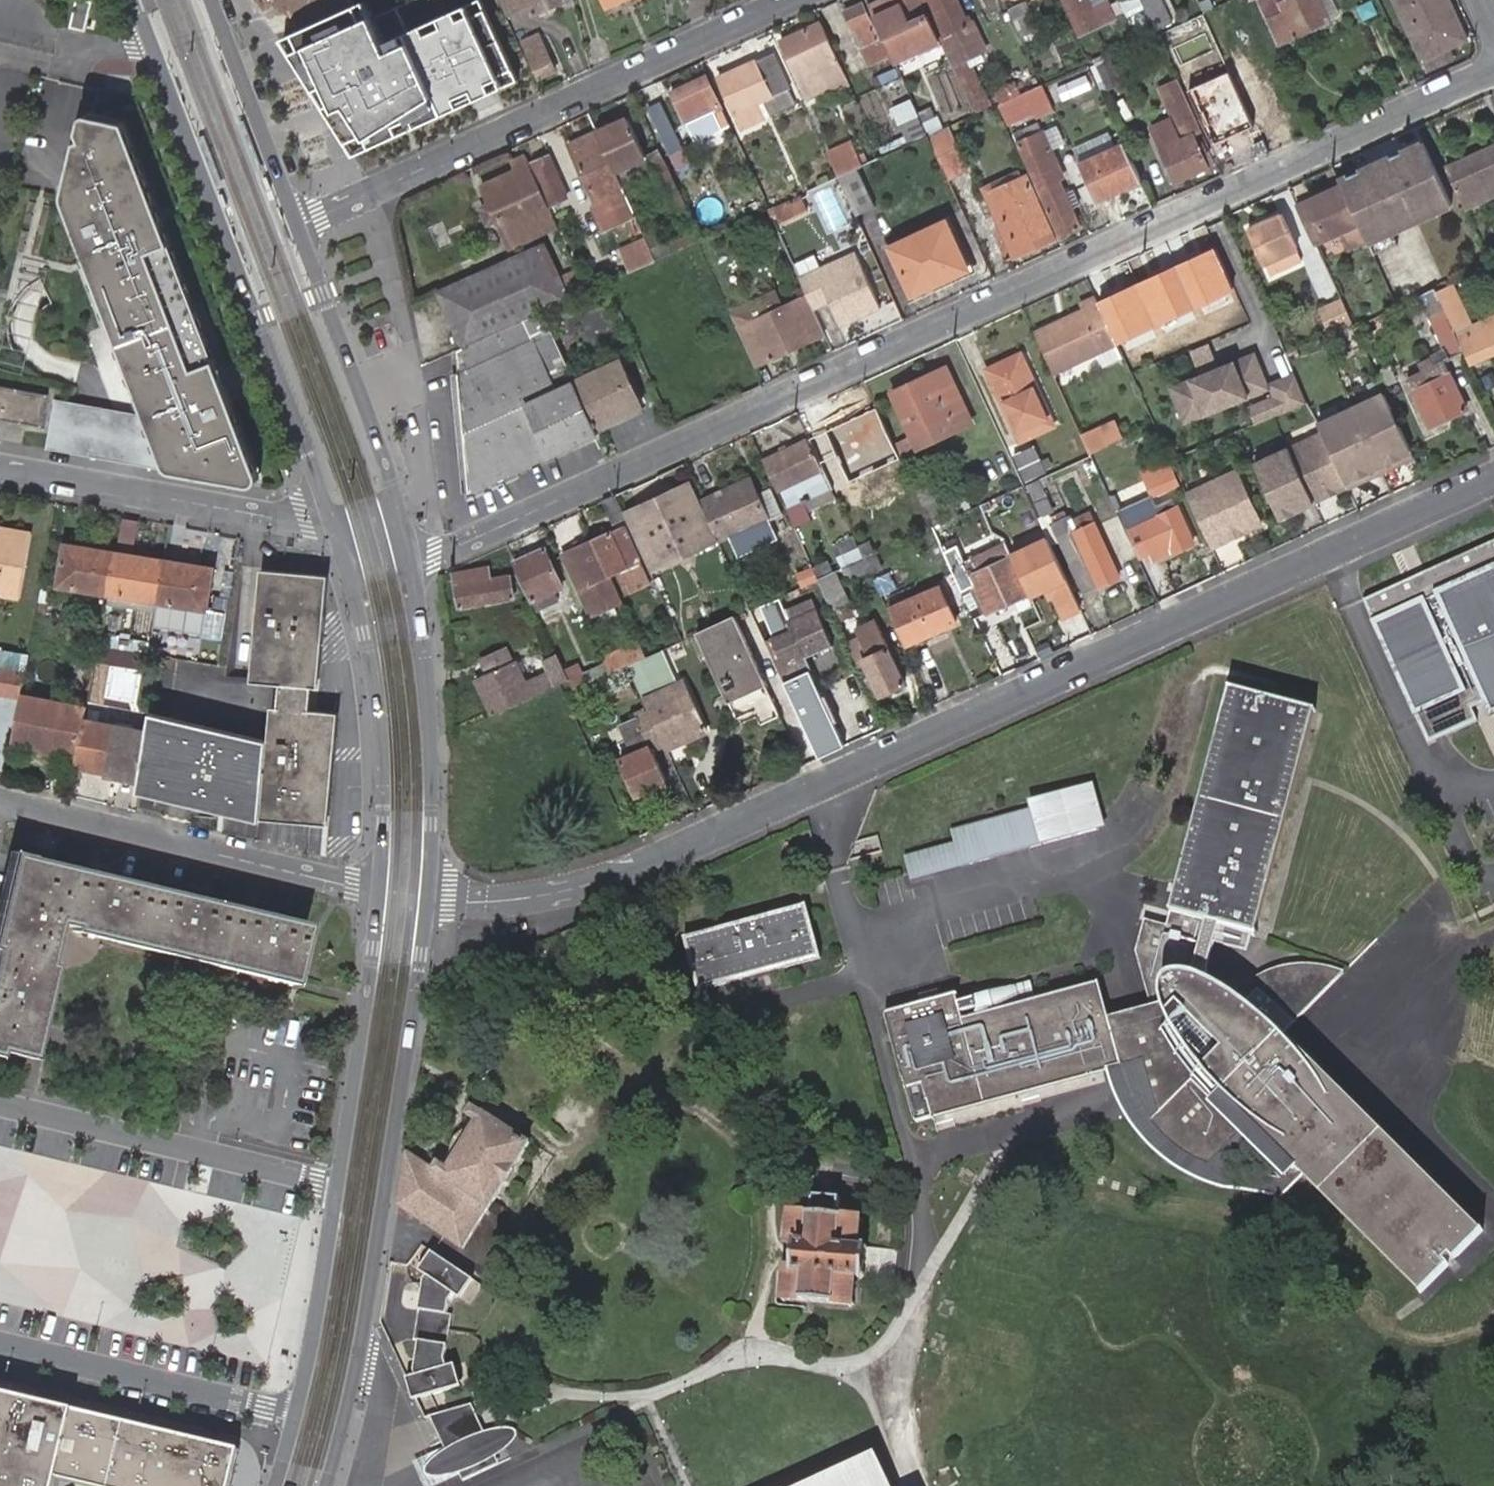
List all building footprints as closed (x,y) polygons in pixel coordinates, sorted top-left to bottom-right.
[(282,14),(289,11),(298,32),(351,8),(346,0),(275,0),(282,14)] [(281,39),(355,159),(520,83),(482,0),(417,0),(390,12),(384,0),(367,0),(351,8),(298,32),(281,39)] [(516,23),(568,0),(506,0),(516,23)] [(605,8),(625,0),(601,0),(605,8)] [(868,8),(898,0),(886,0),(868,8)] [(873,19),(882,39),(892,61),(893,63),(940,41),(921,0),(906,0),(905,4),(873,19)] [(940,41),(963,93),(981,85),(968,57),(984,49),(972,24),(967,26),(955,0),(921,0),(940,41)] [(1079,31),(1115,14),(1108,0),(1107,0),(1101,3),(1092,7),(1089,0),(1064,0),(1079,31)] [(1153,22),(1168,14),(1161,0),(1142,0),(1153,22)] [(1170,0),(1161,0),(1168,14),(1175,11),(1170,0)] [(1327,22),(1317,0),(1277,0),(1282,11),(1268,18),(1279,43),(1327,22)] [(1327,22),(1336,18),(1328,0),(1317,0),(1327,22)] [(1448,46),(1466,38),(1448,0),(1396,0),(1424,59),(1448,46)] [(1008,10),(1021,40),(1041,32),(1027,1),(1008,10)] [(892,61),(882,39),(879,41),(863,5),(845,14),(853,31),(855,31),(863,48),(860,49),(870,71),(892,61)] [(83,7),(76,39),(93,43),(100,11),(83,7)] [(1151,30),(1142,12),(1130,17),(1139,35),(1151,30)] [(842,68),(821,23),(781,41),(803,87),(842,68)] [(539,36),(523,44),(539,79),(555,71),(539,36)] [(1456,60),(1448,46),(1424,59),(1430,72),(1456,60)] [(773,52),(719,77),(743,128),(768,117),(762,102),(789,88),(773,52)] [(1123,85),(1113,61),(1098,67),(1109,91),(1123,85)] [(842,68),(803,87),(809,99),(827,90),(826,89),(847,79),(842,68)] [(672,92),(687,125),(720,109),(705,77),(672,92)] [(1192,135),(1199,132),(1176,80),(1158,88),(1177,129),(1182,140),(1160,150),(1176,184),(1208,169),(1192,135)] [(1053,109),(1041,83),(999,102),(1008,122),(1034,110),(1036,117),(1053,109)] [(973,114),(991,106),(981,85),(963,93),(973,114)] [(1230,96),(1219,100),(1224,113),(1235,109),(1230,96)] [(663,102),(649,108),(678,169),(691,163),(663,102)] [(904,145),(927,135),(912,103),(890,113),(904,145)] [(283,466),(150,118),(109,109),(88,192),(194,466),(274,479),(278,478),(282,475),(284,471),(283,466)] [(720,109),(687,125),(693,136),(715,126),(718,132),(729,127),(720,109)] [(1256,135),(1258,134),(1246,109),(1244,109),(1226,117),(1236,139),(1238,143),(1255,136),(1256,135)] [(686,209),(659,150),(645,157),(627,118),(596,133),(620,185),(653,169),(673,214),(686,209)] [(1080,228),(1071,210),(1065,197),(1057,179),(1061,177),(1036,124),(1016,134),(1062,237),(1080,228)] [(970,171),(949,125),(927,135),(948,181),(970,171)] [(1182,140),(1177,129),(1155,140),(1160,150),(1182,140)] [(620,185),(596,133),(569,145),(596,205),(591,207),(601,228),(632,213),(620,185)] [(1140,181),(1121,139),(1077,161),(1096,200),(1140,181)] [(854,140),(825,153),(836,177),(854,168),(864,164),(854,140)] [(1424,144),(1343,181),(1372,243),(1378,256),(1401,245),(1396,233),(1452,207),(1424,144)] [(1448,174),(1465,211),(1493,197),(1493,151),(1448,174)] [(516,171),(482,186),(490,205),(482,209),(488,224),(497,220),(511,250),(557,229),(551,216),(528,165),(524,155),(511,161),(516,171)] [(548,194),(563,187),(549,155),(533,163),(548,194)] [(854,168),(836,177),(854,215),(871,206),(854,168)] [(570,203),(563,187),(548,194),(555,210),(570,203)] [(1316,243),(1321,240),(1341,231),(1351,251),(1367,243),(1341,187),(1305,205),(1299,208),(1316,243)] [(1032,192),(1002,206),(1023,255),(1054,241),(1032,192)] [(1065,197),(1071,210),(1080,206),(1073,193),(1065,197)] [(806,214),(801,201),(773,214),(778,224),(806,214)] [(1023,255),(1002,206),(996,208),(1017,257),(1023,255)] [(1316,243),(1299,208),(1296,209),(1313,244),(1316,243)] [(1280,216),(1249,230),(1270,276),(1301,262),(1280,216)] [(946,224),(892,250),(912,296),(968,271),(946,224)] [(654,260),(674,251),(663,227),(646,235),(648,239),(645,240),(654,260)] [(647,264),(654,260),(645,240),(624,250),(633,270),(647,264)] [(584,288),(576,269),(558,277),(544,245),(437,293),(461,343),(567,296),(584,288)] [(855,258),(800,282),(808,300),(814,313),(830,307),(839,330),(880,311),(859,267),(855,258)] [(1147,290),(1111,307),(1129,344),(1148,335),(1201,309),(1185,274),(1148,292),(1147,290)] [(1465,351),(1468,350),(1475,364),(1493,355),(1493,320),(1470,330),(1462,312),(1471,308),(1460,283),(1448,288),(1441,291),(1438,292),(1442,301),(1465,351)] [(754,368),(825,337),(814,313),(808,300),(782,312),(773,291),(727,312),(737,333),(754,368)] [(1466,355),(1465,351),(1442,301),(1438,292),(1438,291),(1422,298),(1437,330),(1441,328),(1455,360),(1466,355)] [(1053,376),(1118,346),(1096,299),(1081,306),(1084,313),(1035,336),(1053,376)] [(1318,310),(1329,334),(1352,323),(1341,299),(1318,310)] [(575,384),(541,312),(537,314),(591,432),(596,430),(575,384)] [(537,314),(454,352),(468,495),(594,438),(591,432),(537,314)] [(1151,343),(1148,335),(1129,344),(1133,352),(1136,354),(1149,348),(1151,343)] [(1268,386),(1254,354),(1174,387),(1187,419),(1268,386)] [(1021,356),(986,372),(1014,434),(1049,418),(1021,356)] [(1422,384),(1420,381),(1413,384),(1432,425),(1468,409),(1446,361),(1436,366),(1440,376),(1422,384)] [(620,364),(575,384),(596,430),(641,410),(620,364)] [(1420,381),(1422,384),(1440,376),(1436,366),(1417,374),(1420,381)] [(947,367),(893,391),(912,435),(966,411),(947,367)] [(1252,424),(1308,402),(1296,374),(1272,384),(1276,394),(1245,407),(1252,424)] [(0,383),(0,421),(42,431),(50,394),(0,383)] [(1412,451),(1385,394),(1352,410),(1381,472),(1398,464),(1396,458),(1412,451)] [(870,406),(808,435),(830,483),(885,457),(895,480),(907,475),(896,452),(893,454),(870,406)] [(596,430),(599,436),(644,416),(641,410),(596,430)] [(1364,480),(1381,472),(1352,410),(1319,425),(1346,482),(1361,474),(1364,480)] [(1090,455),(1122,440),(1114,422),(1082,437),(1090,455)] [(591,432),(594,438),(599,436),(596,430),(591,432)] [(1314,502),(1348,487),(1323,433),(1290,448),(1314,502)] [(808,435),(761,457),(775,487),(781,485),(789,502),(830,483),(808,435)] [(1314,502),(1290,448),(1255,464),(1280,518),(1314,502)] [(1033,450),(1013,459),(1022,479),(1042,470),(1033,450)] [(1178,481),(1167,460),(1151,467),(1152,469),(1142,473),(1146,479),(1152,477),(1157,490),(1178,481)] [(1236,470),(1220,477),(1245,531),(1261,524),(1236,470)] [(1245,531),(1220,477),(1187,492),(1211,546),(1245,531)] [(1054,511),(1039,478),(1025,485),(1040,517),(1054,511)] [(749,480),(701,503),(717,539),(718,541),(721,539),(726,550),(740,544),(735,533),(752,525),(767,518),(754,492),(749,480)] [(692,485),(624,516),(653,579),(722,548),(718,541),(717,539),(692,485)] [(770,485),(754,492),(767,518),(782,511),(770,485)] [(1172,497),(1124,518),(1140,551),(1151,546),(1153,553),(1172,544),(1175,550),(1192,541),(1172,497)] [(613,500),(600,505),(610,527),(622,522),(613,500)] [(1095,509),(1089,512),(1095,524),(1100,522),(1095,509)] [(1095,524),(1089,512),(1055,527),(1084,591),(1118,575),(1095,524)] [(767,518),(752,525),(761,544),(776,537),(767,518)] [(128,519),(125,544),(140,546),(143,521),(128,519)] [(1,578),(0,582),(0,592),(22,595),(33,530),(0,525),(0,578),(1,578)] [(556,542),(571,576),(580,572),(582,578),(574,581),(578,591),(584,604),(614,590),(608,578),(618,574),(629,597),(648,588),(622,531),(592,545),(584,528),(556,542)] [(1041,534),(1000,553),(1021,598),(1044,587),(1062,579),(1041,534)] [(869,538),(858,543),(863,556),(874,550),(869,538)] [(1364,601),(1428,745),(1482,722),(1475,708),(1486,702),(1493,716),(1493,541),(1364,601)] [(863,556),(858,543),(838,552),(844,565),(863,556)] [(162,557),(114,549),(108,589),(156,596),(162,557)] [(543,551),(516,562),(534,602),(552,594),(561,589),(543,551)] [(877,552),(865,558),(870,570),(883,565),(877,552)] [(1000,553),(962,570),(983,615),(1021,598),(1000,553)] [(212,564),(162,557),(156,596),(206,604),(212,564)] [(814,579),(808,565),(795,570),(801,585),(814,579)] [(318,688),(328,575),(262,570),(252,682),(280,685),(278,708),(275,708),(265,817),(329,822),(339,712),(311,710),(313,688),(318,688)] [(488,570),(453,575),(458,607),(511,597),(508,578),(490,580),(488,570)] [(580,572),(571,576),(574,581),(582,578),(580,572)] [(834,572),(818,580),(818,582),(823,591),(833,612),(840,609),(843,615),(849,611),(847,606),(850,604),(834,572)] [(1076,610),(1062,579),(1044,587),(1058,618),(1076,610)] [(823,591),(818,582),(804,589),(808,598),(823,591)] [(938,584),(888,608),(903,641),(930,629),(932,632),(946,625),(956,620),(938,584)] [(552,594),(534,602),(539,612),(556,604),(552,594)] [(835,644),(814,597),(787,609),(782,598),(764,606),(776,635),(769,638),(821,757),(846,746),(807,657),(835,644)] [(856,663),(866,658),(883,694),(906,683),(890,648),(878,620),(856,630),(859,638),(847,643),(856,663)] [(774,702),(736,621),(701,637),(737,719),(757,710),(762,722),(779,714),(774,702)] [(903,641),(906,648),(948,629),(946,625),(932,632),(930,629),(903,641)] [(638,639),(600,656),(602,660),(609,675),(624,668),(647,658),(638,639)] [(486,674),(513,661),(505,644),(478,657),(486,674)] [(644,694),(680,678),(668,649),(631,665),(644,694)] [(496,713),(509,707),(570,680),(566,671),(559,657),(521,676),(513,661),(486,674),(476,679),(491,715),(496,713)] [(580,670),(587,685),(609,675),(602,660),(580,670)] [(28,670),(2,666),(0,679),(0,693),(23,697),(24,690),(28,670)] [(570,680),(575,690),(587,685),(580,670),(578,666),(566,671),(570,680)] [(686,739),(708,729),(685,680),(644,699),(665,746),(685,736),(686,739)] [(637,697),(630,682),(611,691),(618,707),(637,697)] [(1171,925),(1150,919),(1141,952),(1156,1007),(1134,1013),(1138,1030),(1116,1036),(1125,1067),(1128,1081),(1135,1095),(1142,1109),(1151,1122),(1161,1133),(1184,1152),(1197,1160),(1211,1167),(1231,1147),(1245,1133),(1268,1155),(1296,1183),(1305,1174),(1424,1292),(1486,1231),(1371,1116),(1285,1031),(1261,1011),(1238,995),(1226,987),(1213,979),(1207,975),(1209,967),(1200,965),(1212,920),(1221,922),(1257,932),(1319,708),(1236,686),(1175,910),(1171,925)] [(23,697),(18,730),(16,740),(82,752),(80,761),(144,774),(151,723),(88,712),(90,702),(24,690),(23,697)] [(271,737),(152,710),(151,723),(144,774),(143,788),(265,817),(271,737)] [(653,753),(661,749),(643,710),(635,715),(637,721),(625,727),(636,754),(621,762),(637,797),(667,784),(653,753)] [(1028,808),(950,829),(953,843),(905,856),(911,880),(1106,828),(1093,782),(1025,800),(1028,808)] [(34,1057),(54,968),(64,928),(104,937),(289,979),(302,920),(22,857),(0,947),(0,1049),(34,1057)] [(811,903),(690,936),(703,988),(825,956),(811,903)] [(1221,922),(1212,920),(1200,965),(1209,967),(1221,922)] [(288,983),(289,979),(104,937),(103,942),(288,983)] [(1325,990),(1342,972),(1328,968),(1303,966),(1284,968),(1269,973),(1255,981),(1243,991),(1238,995),(1261,1011),(1285,1031),(1325,990)] [(54,968),(34,1057),(40,1059),(61,969),(54,968)] [(1103,984),(1011,1008),(969,1019),(967,1011),(1034,993),(1031,983),(964,1000),(962,993),(889,1013),(908,1086),(926,1082),(935,1116),(1032,1091),(1110,1071),(1125,1067),(1116,1036),(1116,1035),(1112,1019),(1103,984)] [(1134,1013),(1112,1019),(1116,1035),(1116,1036),(1138,1030),(1134,1013)] [(0,1049),(0,1055),(32,1062),(34,1057),(0,1049)] [(408,1163),(401,1205),(462,1248),(531,1140),(474,1105),(467,1115),(477,1122),(448,1166),(438,1160),(432,1169),(409,1153),(408,1163)] [(1268,1155),(1245,1133),(1231,1147),(1211,1167),(1229,1171),(1248,1173),(1267,1175),(1296,1183),(1268,1155)] [(809,1213),(789,1212),(786,1243),(793,1244),(791,1267),(784,1267),(781,1299),(851,1305),(854,1277),(862,1278),(864,1246),(857,1245),(859,1217),(836,1215),(837,1201),(810,1199),(809,1213)] [(475,1278),(445,1256),(429,1280),(424,1310),(452,1315),(455,1300),(459,1294),(462,1297),(475,1278)] [(452,1345),(456,1315),(452,1315),(424,1310),(419,1339),(423,1340),(452,1345)] [(451,1367),(452,1345),(423,1340),(418,1370),(425,1398),(461,1389),(455,1366),(451,1367)] [(241,1450),(234,1449),(0,1393),(0,1485),(62,1485),(63,1480),(91,1485),(233,1485),(241,1450)] [(482,1435),(470,1407),(432,1416),(446,1450),(452,1446),(460,1442),(466,1440),(472,1438),(478,1436),(482,1435)] [(497,1433),(492,1433),(486,1434),(482,1435),(478,1436),(472,1438),(466,1440),(460,1442),(452,1446),(446,1450),(442,1452),(438,1456),(435,1458),(432,1462),(430,1464),(428,1466),(427,1468),(427,1469),(426,1471),(427,1472),(429,1473),(432,1474),(435,1475),(439,1475),(443,1476),(448,1476),(452,1476),(456,1476),(457,1475),(458,1475),(459,1475),(461,1474),(462,1474),(464,1473),(465,1472),(466,1472),(468,1471),(470,1471),(471,1470),(472,1470),(474,1469),(475,1469),(477,1468),(478,1467),(479,1467),(481,1466),(482,1465),(484,1464),(485,1464),(487,1463),(488,1462),(489,1461),(491,1460),(493,1459),(496,1457),(500,1454),(502,1452),(505,1448),(508,1444),(511,1441),(511,1439),(511,1437),(511,1436),(510,1434),(508,1433),(506,1433),(503,1432),(500,1432),(497,1433)] [(496,1467),(491,1460),(489,1461),(488,1462),(487,1463),(485,1464),(484,1464),(482,1465),(481,1466),(479,1467),(478,1467),(477,1468),(475,1469),(474,1469),(472,1470),(471,1470),(470,1471),(468,1471),(466,1472),(465,1472),(464,1473),(462,1474),(461,1474),(459,1475),(458,1475),(457,1475),(456,1476),(459,1483),(496,1467)] [(876,1465),(828,1485),(885,1485),(876,1465)]
